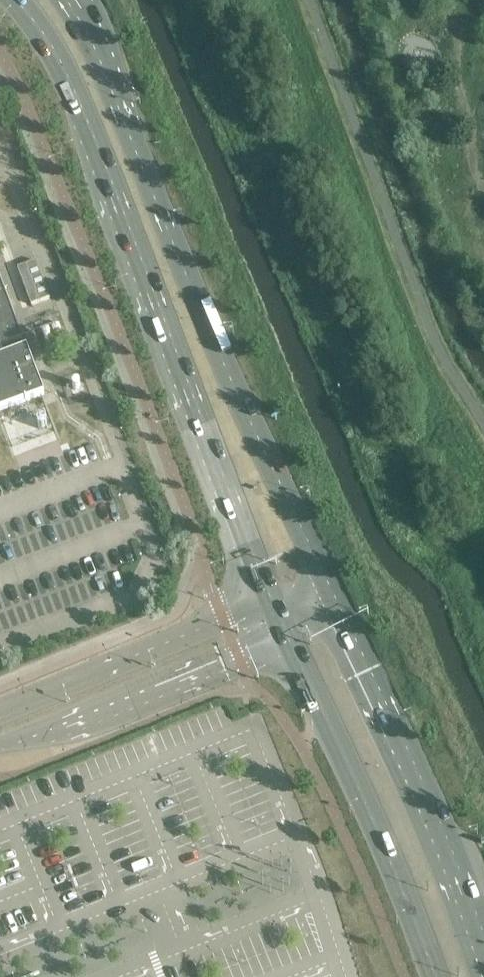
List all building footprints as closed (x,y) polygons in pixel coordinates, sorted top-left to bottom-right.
[(12,139),(8,140),(11,150),(16,149),(12,139)] [(38,263),(20,269),(33,304),(51,299),(38,263)] [(1,345),(23,337),(0,276),(0,343),(1,345)] [(45,394),(27,347),(0,357),(0,410),(45,394)]
